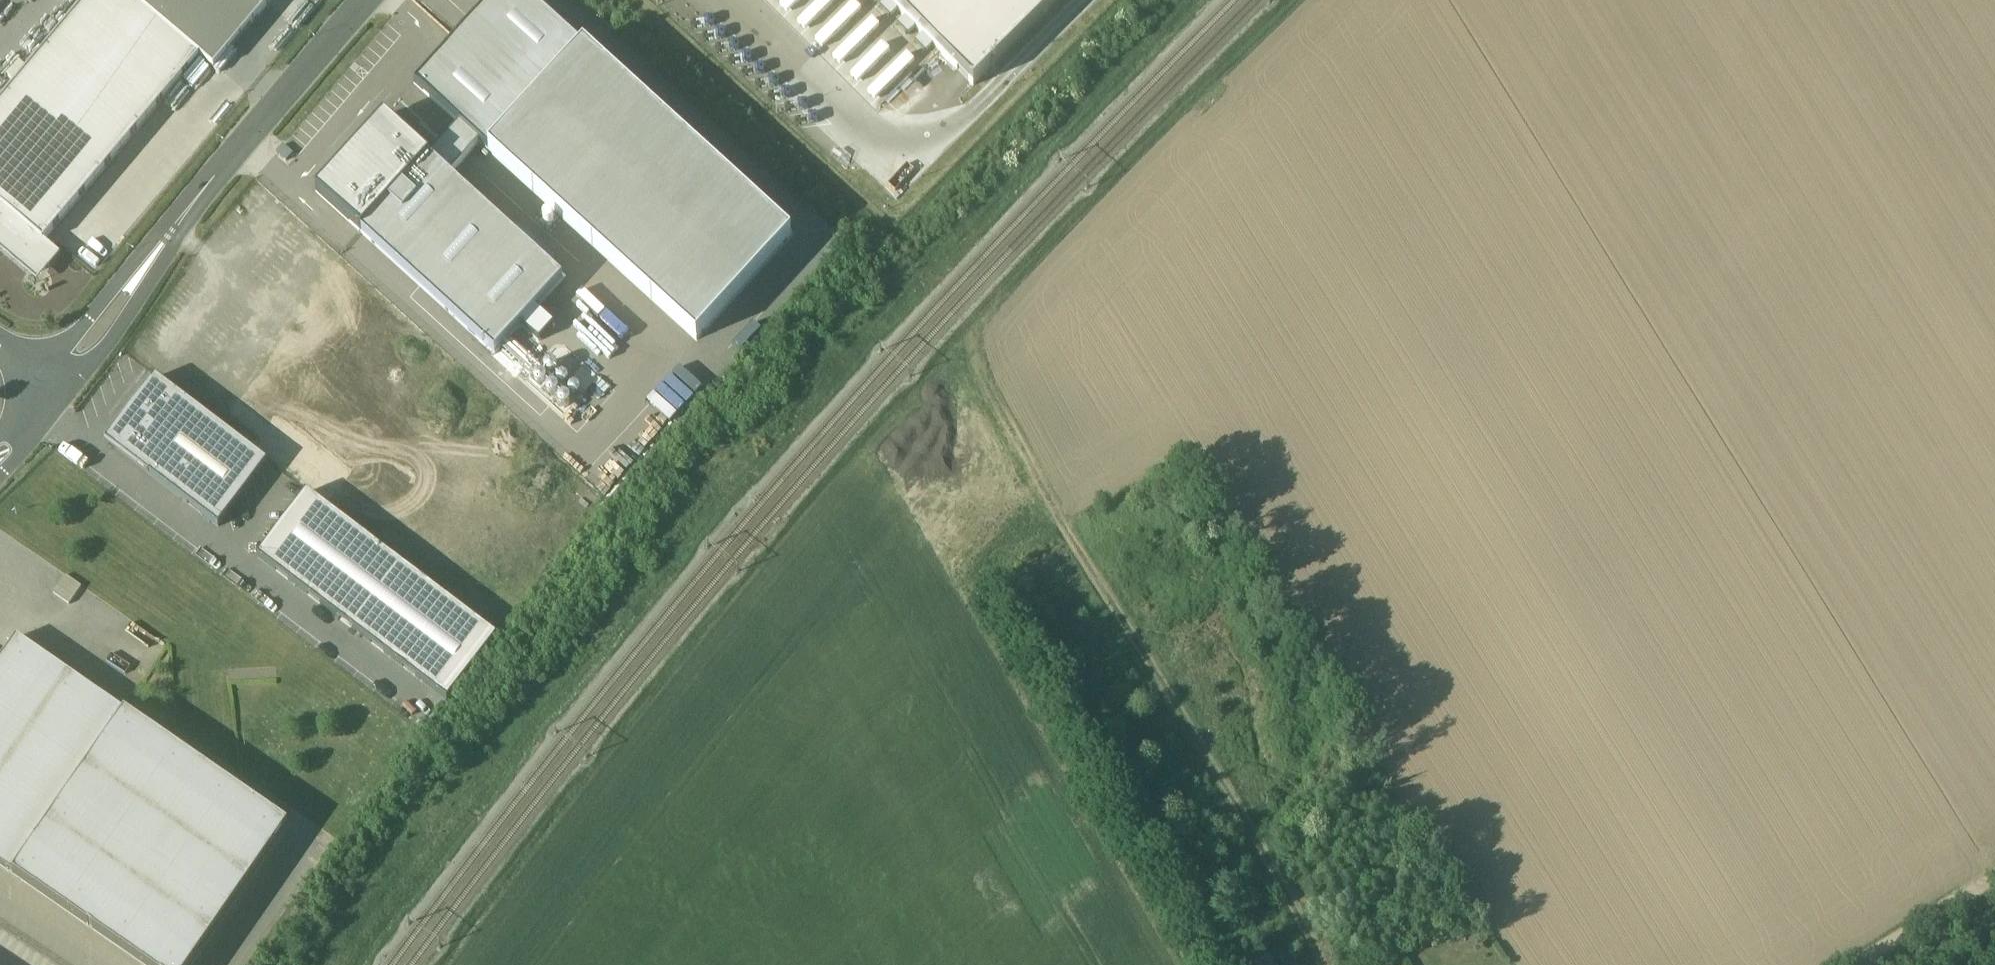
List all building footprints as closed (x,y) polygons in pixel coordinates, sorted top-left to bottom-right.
[(36,274),(56,251),(53,248),(44,241),(50,235),(201,56),(215,68),(268,5),(262,0),(87,0),(0,104),(0,245),(36,274)] [(316,191),(496,354),(564,279),(450,175),(480,143),(697,341),(793,235),(534,0),(491,0),(415,83),(459,124),(430,156),(385,116),(357,147),(345,160),(316,191)] [(792,10),(802,0),(781,0),(792,10)] [(974,86),(1060,0),(888,0),(974,86)] [(270,466),(157,381),(109,446),(221,531),(270,466)] [(410,672),(448,701),(449,701),(498,637),(459,608),(421,579),(383,550),(346,522),(307,492),(258,557),(297,586),(334,615),(372,644),(410,672)] [(289,825),(18,637),(0,663),(0,864),(146,964),(192,964),(289,825)] [(1239,964),(1274,964),(1266,950),(1239,964)]
